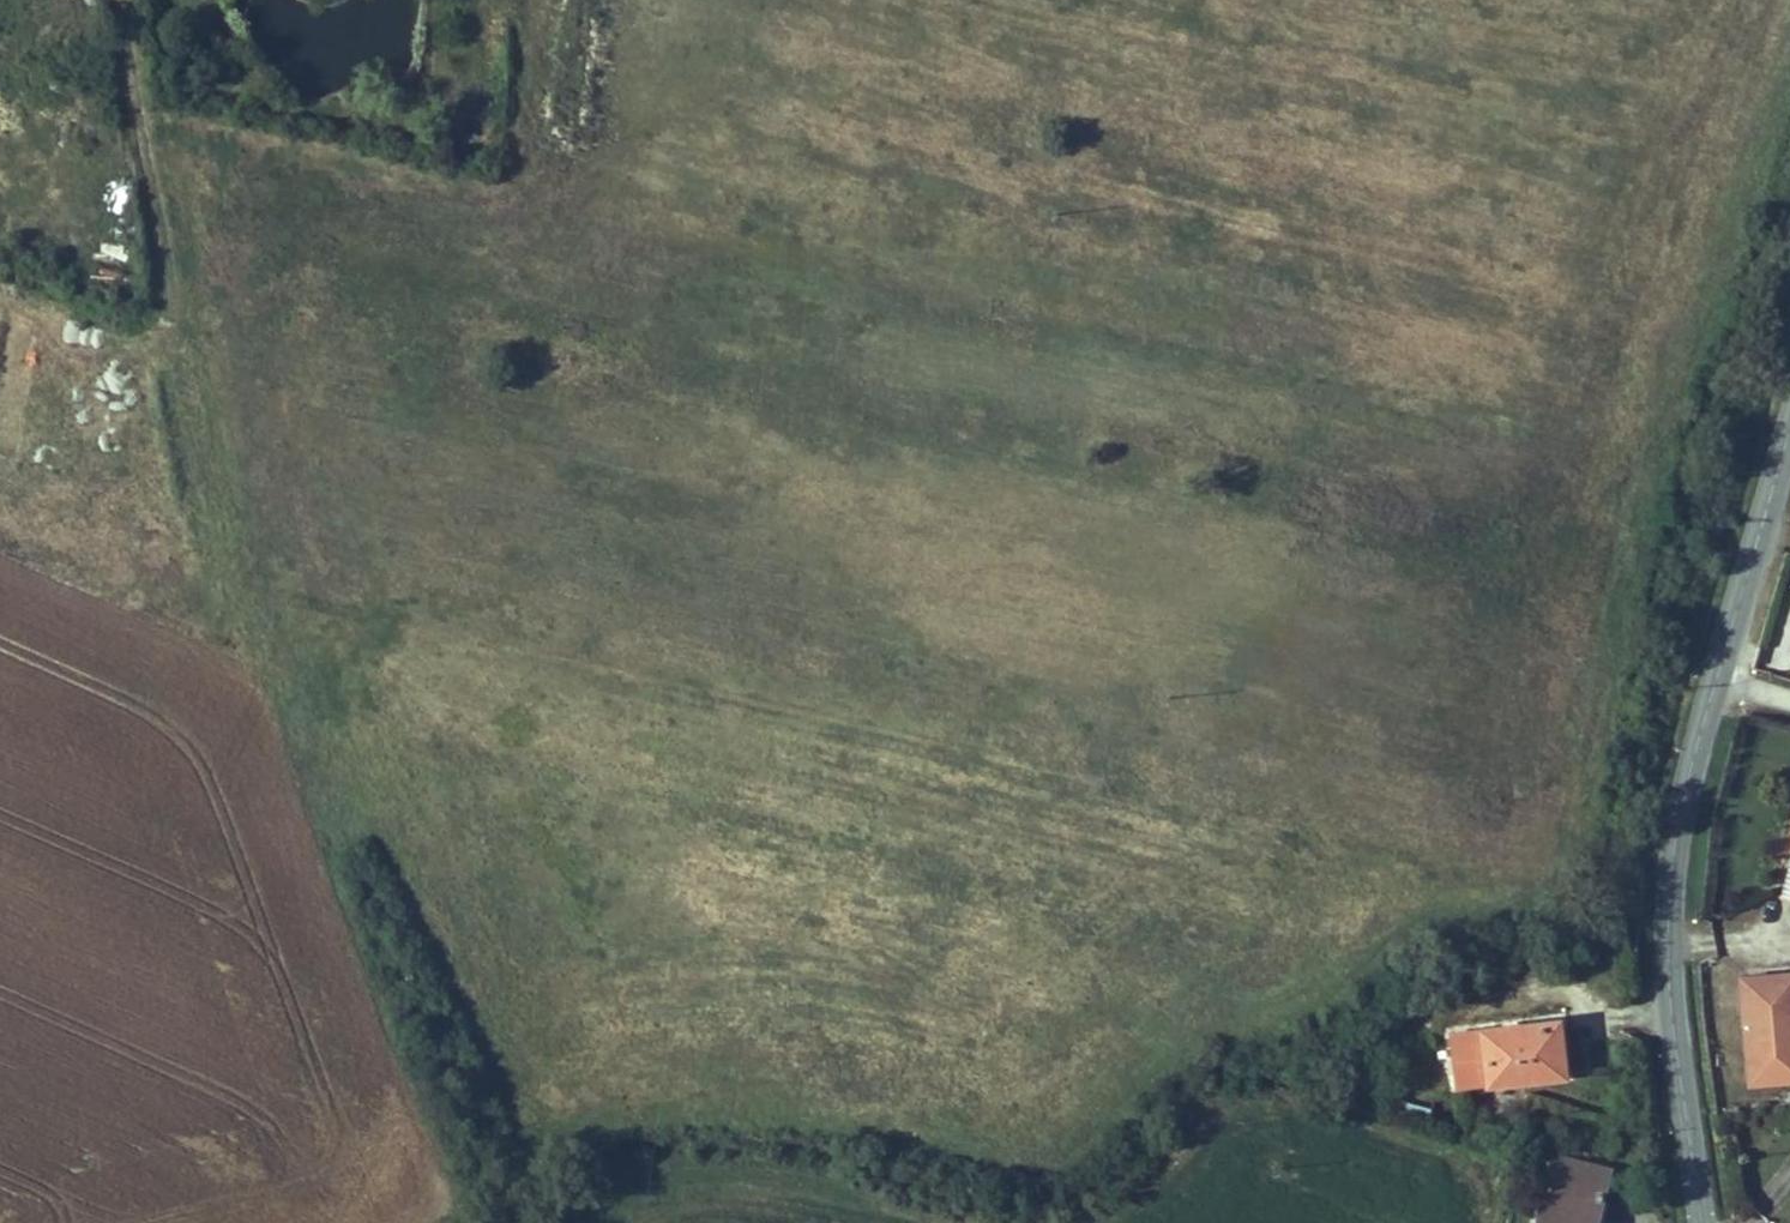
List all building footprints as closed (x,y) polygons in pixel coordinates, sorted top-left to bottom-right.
[(1741,980),(1751,1087),(1789,1083),(1789,975),(1741,980)] [(1460,1093),(1569,1078),(1562,1022),(1452,1037),(1460,1093)] [(1612,1180),(1560,1164),(1542,1222),(1599,1222),(1612,1180)]
